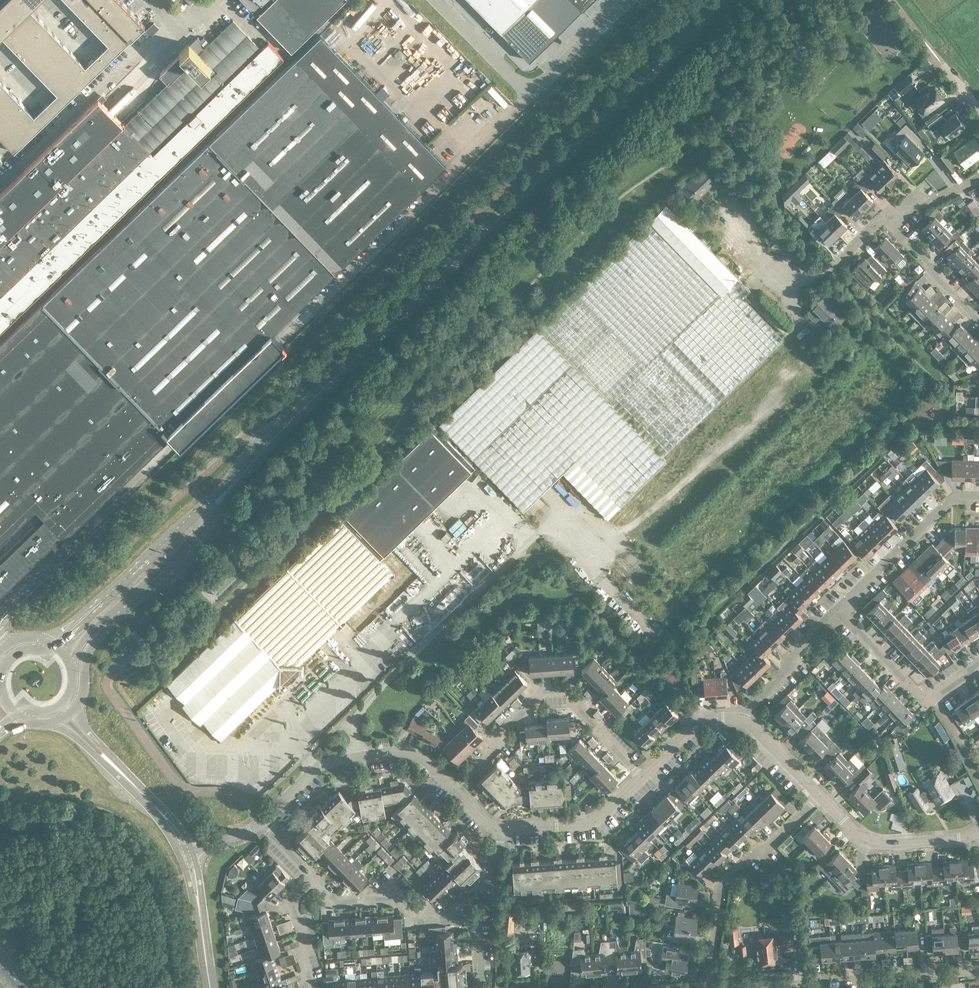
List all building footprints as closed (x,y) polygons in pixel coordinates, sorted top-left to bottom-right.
[(0,5),(0,39),(2,37),(57,93),(34,115),(0,80),(0,137),(13,151),(145,25),(120,0),(66,0),(108,44),(85,66),(31,10),(41,0),(5,0),(0,5)] [(255,15),(271,0),(241,0),(255,15)] [(345,0),(273,0),(256,16),(291,52),(345,0)] [(529,60),(581,9),(582,9),(592,0),(469,0),(529,60)] [(284,59),(268,42),(261,49),(233,20),(204,48),(198,43),(195,40),(190,45),(189,44),(179,53),(180,54),(159,74),(168,83),(125,125),(102,101),(101,100),(100,101),(0,197),(0,332),(284,59)] [(154,22),(145,31),(150,35),(158,27),(154,22)] [(335,272),(426,184),(446,165),(320,35),(297,57),(296,58),(0,344),(0,544),(36,509),(45,519),(0,562),(0,595),(51,546),(54,549),(170,436),(181,447),(184,444),(285,347),(272,333),(335,272)] [(916,83),(910,74),(894,87),(900,95),(916,83)] [(915,100),(921,107),(917,110),(927,123),(938,114),(934,109),(932,107),(943,99),(933,87),(915,100)] [(456,94),(450,100),(455,106),(462,101),(456,94)] [(130,96),(114,113),(118,116),(133,99),(130,96)] [(138,97),(131,105),(135,109),(142,101),(138,97)] [(421,104),(417,112),(427,118),(431,110),(421,104)] [(443,106),(435,112),(440,119),(448,113),(443,106)] [(861,123),(866,128),(879,115),(874,110),(861,123)] [(944,131),(949,138),(954,134),(956,135),(961,131),(960,130),(965,126),(961,120),(962,119),(958,113),(957,115),(955,113),(946,120),(941,114),(927,125),(932,131),(936,129),(940,134),(944,131)] [(900,126),(907,119),(904,115),(896,122),(900,126)] [(857,124),(853,128),(863,137),(866,134),(857,124)] [(901,138),(893,146),(902,155),(900,157),(907,165),(909,163),(910,164),(923,152),(913,142),(918,137),(905,124),(896,133),(901,138)] [(858,150),(867,159),(869,157),(869,155),(869,153),(868,152),(866,152),(860,147),(850,137),(847,133),(843,136),(850,142),(858,150)] [(837,155),(850,142),(843,136),(831,149),(837,155)] [(978,155),(978,144),(974,138),(955,153),(965,165),(978,155)] [(874,143),(869,148),(880,160),(885,155),(874,143)] [(955,167),(944,153),(937,158),(948,172),(955,167)] [(875,169),(889,184),(894,180),(893,179),(897,175),(883,161),(875,169)] [(889,184),(875,169),(868,175),(861,168),(855,174),(866,186),(870,182),(880,192),(884,187),(885,188),(889,184)] [(712,198),(705,191),(714,182),(702,169),(681,188),(694,201),(700,196),(707,204),(712,198)] [(810,179),(805,174),(791,186),(796,192),(810,179)] [(851,196),(863,209),(872,200),(864,191),(867,187),(855,175),(852,177),(855,179),(853,181),(860,188),(851,196)] [(782,196),(782,200),(785,203),(796,192),(791,186),(782,196)] [(833,204),(842,213),(846,209),(854,218),(863,209),(851,196),(847,192),(838,201),(835,198),(831,202),(833,204)] [(960,207),(965,204),(960,197),(955,201),(960,207)] [(978,214),(978,208),(973,200),(966,204),(975,216),(978,214)] [(666,203),(446,417),(439,423),(523,509),(563,471),(607,517),(666,460),(662,456),(783,339),(743,298),(751,291),(735,274),(737,273),(733,269),(738,264),(722,247),(715,254),(708,246),(712,242),(706,235),(701,239),(666,203)] [(825,221),(837,234),(846,226),(838,216),(842,213),(833,204),(825,211),(830,217),(825,221)] [(864,212),(874,223),(883,215),(873,204),(864,212)] [(960,210),(965,215),(971,210),(965,205),(960,210)] [(930,238),(943,225),(939,221),(942,219),(943,215),(940,211),(940,212),(936,207),(927,216),(921,222),(924,226),(921,229),(930,238)] [(695,215),(692,219),(696,224),(700,220),(695,215)] [(837,234),(825,221),(816,230),(811,225),(807,229),(816,237),(820,234),(828,243),(837,234)] [(943,225),(930,238),(939,247),(948,238),(952,242),(959,235),(961,233),(957,229),(952,234),(943,225)] [(952,266),(954,264),(970,248),(963,240),(964,239),(959,235),(952,242),(943,250),(947,255),(946,256),(950,260),(948,262),(952,266)] [(896,264),(897,263),(901,266),(906,262),(902,258),(904,257),(885,238),(874,249),(888,263),(891,260),(896,264)] [(954,264),(961,272),(974,260),(970,255),(973,252),(970,248),(954,264)] [(877,278),(881,275),(886,270),(871,254),(866,260),(864,258),(854,268),(850,273),(866,289),(869,287),(868,282),(872,279),(877,278)] [(978,270),(978,263),(978,264),(974,260),(961,272),(969,279),(965,283),(978,270)] [(905,264),(900,269),(904,273),(909,268),(905,264)] [(978,285),(978,270),(965,283),(973,291),(978,285)] [(904,288),(908,284),(904,279),(900,284),(904,288)] [(913,308),(933,289),(929,285),(923,292),(918,287),(917,288),(913,284),(901,295),(913,308)] [(917,319),(933,303),(929,298),(936,292),(933,289),(913,308),(909,311),(917,319)] [(825,296),(807,314),(815,323),(820,318),(831,329),(844,316),(825,296)] [(924,327),(928,323),(948,304),(944,301),(938,308),(933,303),(917,319),(924,327)] [(936,331),(948,319),(944,314),(951,307),(948,304),(928,323),(936,331)] [(943,339),(959,323),(963,320),(959,317),(953,323),(948,319),(936,331),(943,339)] [(951,346),(967,331),(959,323),(943,339),(951,346)] [(823,324),(820,328),(827,334),(830,331),(823,324)] [(958,354),(962,351),(974,339),(967,331),(951,346),(950,347),(958,354)] [(962,351),(969,358),(978,349),(978,343),(974,339),(962,351)] [(969,358),(965,363),(968,366),(972,362),(977,367),(978,366),(978,367),(978,349),(969,358)] [(298,673),(298,665),(393,573),(380,559),(425,515),(475,467),(434,425),(339,517),(167,684),(221,739),(279,683),(287,684),(298,673)] [(951,447),(962,447),(962,439),(952,439),(951,447)] [(894,459),(897,456),(891,449),(887,452),(894,459)] [(973,478),(973,460),(967,460),(967,455),(963,455),(963,460),(962,478),(973,478)] [(962,478),(963,460),(934,459),(943,475),(951,475),(951,478),(962,478)] [(913,472),(917,476),(930,489),(938,481),(934,477),(938,473),(926,460),(913,472)] [(930,489),(917,476),(909,484),(922,497),(930,489)] [(907,486),(902,491),(914,504),(916,506),(920,502),(918,500),(922,497),(909,484),(905,479),(902,482),(907,486)] [(914,504),(902,491),(894,499),(906,512),(914,504)] [(898,519),(906,512),(894,499),(890,494),(877,506),(880,509),(894,523),(898,519)] [(855,500),(860,505),(865,501),(860,496),(855,500)] [(851,505),(848,508),(853,513),(861,506),(860,505),(855,500),(850,504),(851,505)] [(848,508),(844,511),(840,515),(844,519),(845,520),(853,513),(848,508)] [(872,517),(873,518),(888,534),(897,527),(894,523),(880,509),(872,517)] [(844,519),(840,515),(835,519),(835,520),(832,523),(836,527),(840,524),(844,519)] [(861,521),(881,542),(888,534),(873,518),(868,523),(864,518),(861,521)] [(857,533),(873,549),(881,542),(861,521),(858,524),(862,529),(857,533)] [(964,547),(965,528),(954,528),(954,537),(944,537),(940,542),(949,552),(953,547),(964,547)] [(975,561),(975,554),(976,528),(965,528),(964,547),(964,554),(970,554),(970,561),(975,561)] [(813,541),(818,547),(826,539),(824,537),(821,533),(817,537),(813,541)] [(873,550),(873,549),(857,533),(853,537),(849,533),(845,536),(848,540),(867,560),(875,552),(873,550)] [(624,535),(615,539),(621,553),(630,550),(624,535)] [(808,545),(813,541),(807,535),(799,542),(804,548),(805,549),(808,546),(808,545)] [(831,544),(835,549),(847,562),(856,554),(843,541),(838,546),(834,541),(831,544)] [(804,548),(799,542),(792,549),(797,555),(804,548)] [(949,552),(940,542),(935,547),(932,544),(924,552),(942,571),(950,563),(944,556),(949,552)] [(827,556),(840,569),(847,562),(835,549),(827,556)] [(942,571),(924,552),(916,559),(934,578),(942,571)] [(819,564),(832,577),(840,569),(827,556),(819,564)] [(637,572),(646,564),(643,559),(633,568),(637,572)] [(812,571),(824,584),(832,577),(819,564),(815,559),(812,562),(816,567),(812,571)] [(934,578),(916,559),(908,567),(927,586),(931,590),(931,589),(933,591),(936,589),(929,583),(934,578)] [(776,564),(767,573),(773,579),(777,576),(782,571),(776,564)] [(654,576),(645,567),(636,575),(645,585),(654,576)] [(804,579),(816,592),(824,584),(812,571),(807,567),(800,574),(804,579)] [(927,586),(908,567),(901,574),(919,593),(927,586)] [(230,569),(210,588),(217,596),(237,576),(230,569)] [(922,596),(919,593),(901,574),(893,582),(914,604),(922,596)] [(769,583),(774,587),(778,584),(773,579),(769,583)] [(796,586),(809,599),(816,592),(804,579),(796,586)] [(971,580),(967,584),(963,587),(966,591),(975,585),(971,580)] [(953,593),(958,588),(955,584),(950,589),(953,593)] [(767,585),(761,591),(765,595),(765,596),(772,589),(767,585)] [(769,602),(781,590),(777,585),(764,597),(769,602)] [(809,599),(796,586),(792,591),(787,586),(784,590),(788,594),(789,595),(800,607),(809,599)] [(873,622),(892,604),(888,599),(883,604),(879,600),(887,593),(882,589),(871,600),(862,609),(866,613),(865,614),(873,622)] [(941,594),(944,596),(947,599),(951,595),(946,589),(941,594)] [(765,595),(761,591),(753,599),(757,603),(765,595)] [(931,592),(923,600),(926,603),(934,596),(931,592)] [(740,600),(746,606),(753,599),(747,593),(740,600)] [(777,608),(781,612),(794,625),(802,617),(799,615),(804,611),(800,607),(789,595),(777,607),(777,608)] [(960,601),(957,598),(955,595),(947,602),(951,607),(952,609),(960,601)] [(938,608),(943,602),(940,599),(935,605),(938,608)] [(881,629),(894,616),(891,612),(897,606),(894,602),(892,604),(873,622),(881,629)] [(946,611),(951,607),(947,602),(942,607),(946,611)] [(976,606),(975,605),(966,611),(970,617),(978,630),(978,610),(976,606)] [(738,614),(743,619),(750,612),(745,606),(738,614)] [(928,617),(931,614),(935,610),(932,606),(924,614),(928,617)] [(794,625),(781,612),(777,608),(774,611),(778,615),(773,620),(786,633),(794,625)] [(943,615),(939,610),(929,619),(934,624),(943,615)] [(743,619),(738,614),(733,618),(738,623),(743,619)] [(886,639),(888,637),(908,618),(904,614),(898,620),(894,616),(881,629),(885,634),(883,637),(886,639)] [(972,639),(978,634),(978,630),(970,617),(961,623),(972,639)] [(896,645),(909,632),(905,627),(912,621),(908,618),(888,637),(896,645)] [(786,633),(773,620),(769,624),(765,620),(762,623),(778,640),(786,633)] [(949,624),(963,645),(972,639),(961,623),(957,626),(953,621),(949,624)] [(778,640),(762,623),(754,630),(758,635),(770,648),(778,640)] [(729,636),(734,632),(727,624),(722,629),(729,636)] [(963,645),(949,624),(945,627),(948,632),(943,635),(947,640),(953,650),(954,651),(963,645)] [(715,635),(720,640),(725,635),(720,630),(715,635)] [(909,632),(896,645),(903,653),(922,634),(918,631),(913,636),(909,632)] [(911,660),(924,647),(920,643),(925,638),(922,634),(903,653),(911,660)] [(770,648),(758,635),(753,639),(749,635),(746,638),(750,642),(750,643),(756,650),(757,649),(763,655),(770,648)] [(419,647),(426,642),(420,636),(414,642),(419,647)] [(938,649),(918,668),(926,676),(940,663),(936,659),(945,650),(948,654),(953,650),(947,640),(938,649)] [(709,653),(713,648),(707,643),(703,647),(709,653)] [(924,647),(911,660),(918,668),(938,649),(934,644),(928,651),(924,647)] [(695,651),(697,653),(700,656),(705,652),(702,649),(702,648),(700,646),(695,651)] [(838,668),(850,656),(842,648),(835,655),(831,651),(821,661),(817,665),(819,668),(824,663),(828,668),(833,663),(838,668)] [(749,657),(762,670),(770,662),(763,655),(757,649),(756,650),(749,657)] [(550,655),(552,673),(562,672),(561,654),(550,655)] [(561,654),(562,672),(573,671),(572,654),(561,654)] [(539,656),(541,673),(552,673),(550,655),(539,656)] [(541,673),(539,656),(528,657),(530,674),(541,673)] [(836,685),(840,681),(858,664),(860,662),(855,657),(852,659),(850,656),(838,668),(842,673),(833,682),(836,685)] [(762,670),(749,657),(741,664),(754,677),(762,670)] [(589,678),(602,666),(594,658),(581,670),(589,678)] [(959,671),(964,669),(960,659),(955,661),(959,671)] [(746,685),(754,677),(741,664),(730,675),(737,690),(744,683),(746,685)] [(853,684),(856,681),(865,672),(858,664),(840,681),(843,684),(848,679),(853,684)] [(589,678),(596,686),(609,674),(602,666),(589,678)] [(515,670),(506,678),(518,690),(527,683),(515,670)] [(727,695),(726,677),(727,677),(726,673),(725,671),(720,671),(721,677),(714,678),(715,696),(727,695)] [(714,678),(703,678),(703,674),(701,672),(696,672),(697,683),(698,696),(704,696),(715,696),(714,678)] [(852,693),(855,696),(873,680),(865,672),(856,681),(853,684),(857,688),(852,693)] [(600,697),(600,698),(617,682),(609,674),(596,686),(604,694),(600,697)] [(830,674),(826,679),(832,683),(835,678),(830,674)] [(506,678),(499,685),(511,698),(518,690),(506,678)] [(873,680),(855,696),(853,699),(856,702),(860,698),(864,703),(866,701),(883,684),(880,687),(873,680)] [(617,682),(600,698),(608,706),(620,693),(613,686),(617,682)] [(891,692),(883,684),(866,701),(874,708),(879,703),(891,692)] [(499,685),(491,693),(503,705),(511,698),(499,685)] [(830,690),(838,698),(843,694),(835,686),(830,690)] [(431,695),(432,696),(436,700),(439,696),(436,693),(434,691),(431,695)] [(878,713),(881,716),(898,700),(891,692),(879,703),(883,708),(878,713)] [(495,713),(503,705),(491,693),(483,700),(495,713)] [(628,701),(620,693),(608,706),(615,714),(628,701)] [(774,715),(782,723),(794,712),(798,708),(793,702),(794,701),(787,694),(777,703),(781,708),(774,715)] [(674,718),(676,720),(680,717),(675,712),(680,708),(668,695),(658,703),(661,706),(658,710),(670,722),(674,718)] [(963,701),(974,717),(978,714),(978,706),(972,695),(963,701)] [(437,702),(432,697),(427,701),(432,707),(437,702)] [(832,708),(838,702),(834,698),(828,704),(832,708)] [(487,721),(495,713),(483,700),(471,712),(480,722),(484,717),(487,721)] [(889,714),(894,719),(906,707),(898,700),(881,716),(884,719),(889,714)] [(965,723),(974,717),(963,701),(954,707),(956,711),(951,714),(958,725),(963,722),(965,723)] [(914,715),(906,707),(894,719),(898,724),(893,729),(900,736),(901,736),(911,727),(906,722),(914,715)] [(665,727),(670,722),(658,710),(655,713),(650,708),(645,713),(650,717),(662,730),(664,732),(667,729),(665,727)] [(802,714),(799,717),(794,712),(782,723),(786,727),(785,728),(785,729),(788,732),(789,732),(790,731),(791,732),(798,725),(802,729),(812,719),(808,715),(805,717),(802,714)] [(468,723),(460,730),(474,745),(482,737),(474,729),(478,725),(469,715),(464,719),(468,723)] [(664,732),(662,730),(650,717),(642,725),(654,737),(659,733),(661,735),(664,732)] [(412,732),(418,721),(412,718),(407,729),(412,732)] [(548,737),(558,736),(557,718),(546,719),(548,742),(548,737)] [(568,718),(557,718),(558,736),(575,734),(574,722),(569,722),(568,718)] [(546,725),(536,725),(537,743),(548,742),(546,719),(546,725)] [(804,746),(807,749),(824,732),(812,719),(802,729),(806,734),(799,741),(798,742),(798,744),(801,747),(803,747),(804,746)] [(418,721),(412,732),(421,736),(420,738),(435,745),(439,737),(425,730),(427,725),(418,721)] [(932,725),(936,733),(943,729),(939,721),(932,725)] [(520,744),(537,743),(536,725),(525,726),(525,731),(519,732),(520,744)] [(646,745),(654,737),(642,725),(634,733),(646,745)] [(466,753),(474,745),(460,730),(455,735),(451,732),(448,734),(452,738),(466,753)] [(823,751),(827,755),(837,745),(824,732),(807,749),(816,758),(823,751)] [(458,761),(466,753),(452,738),(443,746),(458,761)] [(474,759),(489,745),(483,739),(468,753),(474,759)] [(566,751),(574,759),(587,747),(579,739),(566,751)] [(726,745),(718,753),(731,766),(739,759),(744,755),(738,750),(730,741),(726,745)] [(896,742),(884,746),(893,772),(905,768),(896,742)] [(829,771),(832,775),(847,760),(839,752),(841,750),(837,745),(827,755),(831,759),(824,766),(825,767),(823,768),(823,770),(826,773),(828,773),(829,771)] [(574,759),(582,767),(594,755),(587,747),(574,759)] [(718,753),(710,760),(719,770),(723,774),(731,766),(718,753)] [(846,787),(862,771),(866,767),(862,763),(863,763),(854,753),(847,760),(832,775),(841,784),(842,782),(846,787)] [(582,767),(589,775),(602,763),(594,755),(582,767)] [(706,756),(698,764),(711,777),(719,770),(710,760),(706,756)] [(479,780),(487,789),(505,772),(496,763),(495,765),(492,762),(478,775),(481,778),(479,780)] [(589,775),(597,783),(609,771),(602,763),(589,775)] [(703,785),(711,777),(698,764),(691,772),(703,785)] [(866,768),(856,778),(861,784),(872,774),(866,768)] [(617,779),(609,771),(597,783),(609,795),(618,786),(614,782),(617,779)] [(495,797),(512,780),(505,772),(487,789),(495,797)] [(691,772),(683,779),(696,792),(698,794),(701,791),(699,789),(703,785),(691,772)] [(953,793),(940,772),(922,783),(935,804),(953,793)] [(893,775),(886,777),(891,790),(898,788),(893,775)] [(968,777),(964,780),(969,788),(973,785),(968,777)] [(563,778),(551,779),(553,804),(565,803),(565,801),(571,801),(570,784),(563,784),(563,778)] [(316,818),(294,839),(295,839),(311,856),(316,851),(354,890),(366,877),(358,869),(363,865),(356,858),(351,862),(322,832),(326,828),(328,830),(336,822),(340,826),(358,809),(360,809),(362,817),(385,813),(384,805),(391,804),(395,800),(400,805),(395,811),(411,828),(419,835),(427,844),(435,852),(436,852),(440,856),(442,858),(446,854),(447,856),(450,854),(453,858),(423,887),(435,900),(459,877),(464,882),(481,866),(476,861),(460,844),(462,842),(466,839),(457,830),(453,834),(448,828),(443,823),(432,812),(427,806),(422,801),(419,798),(414,793),(413,793),(404,784),(398,785),(397,779),(390,781),(390,786),(381,788),(380,787),(372,789),(365,790),(357,791),(358,793),(348,794),(345,797),(339,791),(333,797),(327,802),(322,807),(319,804),(318,805),(311,812),(316,818)] [(540,780),(542,805),(553,804),(551,779),(540,780)] [(675,787),(671,791),(684,804),(688,800),(696,792),(683,779),(675,787)] [(503,806),(505,803),(521,788),(512,780),(495,797),(503,806)] [(528,781),(529,788),(530,803),(530,806),(542,805),(540,780),(528,781)] [(863,813),(871,805),(872,807),(874,808),(876,809),(878,809),(879,810),(881,809),(883,809),(884,808),(885,807),(884,806),(885,805),(889,809),(895,803),(891,799),(892,798),(883,788),(872,799),(859,785),(848,796),(858,805),(857,806),(863,813)] [(511,804),(530,803),(529,788),(521,788),(505,803),(509,807),(511,804)] [(762,800),(778,815),(782,810),(780,808),(784,805),(788,801),(775,788),(771,792),(762,800)] [(667,795),(659,802),(671,816),(679,808),(684,804),(671,791),(667,795)] [(771,818),(773,820),(778,815),(762,800),(758,795),(755,798),(759,803),(755,807),(768,820),(771,818)] [(722,804),(727,809),(731,805),(727,800),(722,804)] [(670,821),(674,818),(671,816),(659,802),(651,810),(664,823),(668,819),(670,821)] [(727,809),(722,804),(718,809),(723,813),(727,809)] [(707,806),(700,813),(704,818),(712,811),(707,806)] [(760,828),(768,820),(755,807),(747,814),(760,828)] [(651,810),(643,817),(656,831),(664,823),(651,810)] [(749,831),(748,832),(752,836),(760,828),(747,814),(745,817),(743,815),(741,815),(737,819),(740,822),(739,822),(749,831)] [(648,838),(656,831),(643,817),(635,825),(639,829),(648,838)] [(736,818),(728,826),(741,839),(748,832),(749,831),(739,822),(740,822),(737,819),(736,818)] [(804,840),(810,846),(822,833),(814,825),(809,829),(805,825),(794,836),(801,843),(804,840)] [(733,846),(741,839),(728,826),(720,833),(733,846)] [(374,835),(380,841),(386,848),(391,843),(385,837),(385,836),(382,832),(384,828),(381,827),(380,830),(374,835)] [(694,837),(696,839),(704,832),(699,827),(691,834),(694,837)] [(652,842),(648,838),(639,829),(631,836),(644,850),(652,842)] [(725,854),(733,846),(720,833),(712,840),(725,854)] [(826,847),(830,842),(828,839),(829,838),(829,836),(826,833),(824,833),(822,834),(822,833),(810,846),(807,849),(819,862),(826,855),(830,851),(826,847)] [(684,842),(688,847),(696,839),(694,837),(691,834),(684,842)] [(368,851),(372,847),(375,849),(380,845),(370,835),(366,840),(369,844),(365,848),(368,851)] [(619,848),(628,857),(632,862),(636,858),(641,862),(649,854),(644,850),(631,836),(623,844),(624,844),(619,848)] [(712,840),(704,848),(717,862),(725,854),(712,840)] [(262,853),(264,850),(258,844),(250,852),(253,855),(258,849),(262,853)] [(394,860),(381,847),(377,851),(389,864),(394,860)] [(390,851),(396,858),(400,853),(394,847),(390,851)] [(407,847),(403,851),(409,857),(413,853),(407,847)] [(704,848),(697,855),(710,869),(717,862),(704,848)] [(821,868),(824,872),(829,877),(847,859),(838,850),(829,859),(826,855),(819,862),(815,866),(819,870),(821,868)] [(393,865),(397,869),(407,860),(402,855),(393,865)] [(415,855),(411,859),(417,865),(421,861),(415,855)] [(702,877),(710,869),(697,855),(689,863),(685,859),(680,863),(687,869),(695,878),(699,874),(702,877)] [(615,856),(603,857),(605,883),(616,882),(617,888),(621,888),(619,863),(615,863),(615,856)] [(603,857),(591,858),(593,884),(605,883),(603,857)] [(591,858),(580,859),(582,885),(593,884),(591,858)] [(580,859),(569,860),(571,886),(582,885),(580,859)] [(856,868),(847,859),(829,877),(834,882),(843,892),(852,883),(847,877),(856,868)] [(966,859),(954,860),(956,877),(962,876),(962,883),(974,882),(973,865),(967,865),(966,859)] [(569,860),(557,861),(559,886),(571,886),(569,860)] [(943,867),(937,868),(938,884),(950,883),(950,877),(956,877),(954,860),(942,861),(943,867)] [(546,861),(535,862),(537,888),(548,887),(546,861)] [(557,861),(546,861),(548,887),(559,886),(557,861)] [(535,862),(523,863),(525,889),(537,888),(535,862)] [(919,863),(920,880),(920,883),(926,883),(926,885),(938,884),(937,868),(931,868),(930,862),(919,863)] [(513,890),(525,889),(523,863),(512,864),(512,871),(508,871),(510,896),(514,896),(513,890)] [(907,870),(901,871),(902,887),(914,886),(914,880),(920,880),(919,863),(907,864),(907,870)] [(237,868),(234,864),(229,869),(227,876),(231,877),(236,876),(238,872),(237,868)] [(276,864),(263,876),(277,890),(289,878),(276,864)] [(427,868),(423,864),(416,870),(421,875),(427,868)] [(895,865),(883,866),(884,883),(890,882),(891,888),(902,887),(901,871),(895,871),(895,865)] [(878,883),(884,883),(883,866),(871,867),(871,873),(865,873),(866,888),(867,890),(878,889),(878,883)] [(264,903),(277,890),(263,876),(251,888),(256,894),(250,900),(264,903)] [(669,905),(682,907),(683,901),(695,902),(697,886),(677,883),(675,895),(671,895),(669,905)] [(658,906),(659,897),(649,896),(648,904),(658,906)] [(445,914),(456,908),(451,897),(439,904),(445,914)] [(245,910),(251,927),(269,920),(266,910),(267,904),(264,903),(250,900),(252,907),(245,910)] [(516,909),(516,917),(532,916),(531,907),(516,909)] [(503,908),(501,932),(513,933),(515,909),(503,908)] [(696,919),(683,917),(684,912),(678,911),(677,916),(676,916),(674,926),(668,925),(666,938),(684,940),(685,933),(694,934),(696,919)] [(790,924),(799,923),(797,911),(788,912),(790,924)] [(382,916),(383,934),(384,939),(402,937),(401,918),(393,918),(393,915),(382,916)] [(382,916),(371,917),(372,934),(383,934),(382,916)] [(371,917),(360,918),(362,935),(372,934),(371,917)] [(349,918),(339,919),(340,937),(351,936),(349,918)] [(360,918),(349,918),(351,936),(362,935),(360,918)] [(278,929),(283,927),(292,924),(291,919),(281,923),(276,924),(278,929)] [(333,937),(340,937),(339,919),(328,920),(328,926),(322,927),(323,944),(334,943),(333,937)] [(254,937),(273,930),(269,920),(251,927),(254,937)] [(283,927),(278,929),(279,934),(294,929),(292,924),(283,927)] [(435,938),(435,944),(453,943),(452,932),(445,932),(445,926),(428,927),(429,939),(435,938)] [(957,950),(963,949),(962,937),(962,930),(956,931),(956,926),(949,927),(949,933),(944,934),(945,951),(951,950),(951,952),(957,952),(957,950)] [(737,927),(728,928),(729,944),(738,943),(737,927)] [(945,951),(944,934),(943,928),(931,929),(931,934),(926,934),(926,939),(927,952),(933,952),(933,954),(939,953),(939,951),(945,951)] [(916,929),(905,930),(907,947),(918,946),(916,929)] [(258,947),(276,940),(273,930),(254,937),(258,947)] [(905,930),(894,931),(896,948),(907,947),(905,930)] [(875,950),(885,949),(884,931),(873,932),(875,955),(875,950)] [(894,931),(884,931),(885,949),(896,948),(894,931)] [(962,937),(963,949),(968,949),(969,951),(975,950),(974,948),(978,948),(978,931),(967,932),(967,936),(962,937)] [(853,957),(864,956),(862,933),(862,932),(851,933),(853,957)] [(864,956),(875,955),(873,932),(862,933),(864,956)] [(779,961),(777,950),(795,948),(793,933),(765,936),(768,962),(779,961)] [(842,958),(853,957),(851,933),(840,934),(841,940),(842,958)] [(830,934),(830,935),(830,941),(832,958),(842,958),(841,940),(835,941),(835,934),(830,934)] [(832,958),(830,941),(830,935),(810,937),(811,957),(820,957),(820,959),(832,958)] [(757,963),(768,962),(765,936),(754,937),(757,963)] [(633,951),(627,951),(629,971),(641,970),(640,957),(646,956),(646,955),(645,947),(644,938),(636,938),(633,951)] [(276,940),(258,947),(261,957),(272,953),(272,954),(280,951),(276,940)] [(298,940),(288,943),(283,945),(285,950),(300,945),(298,940)] [(598,953),(591,954),(593,974),(605,973),(604,960),(610,959),(608,940),(600,941),(598,953)] [(617,940),(608,940),(610,959),(616,959),(617,972),(629,971),(627,951),(621,952),(617,940)] [(228,946),(229,957),(238,954),(235,943),(228,946)] [(435,944),(436,955),(454,953),(453,943),(435,944)] [(745,945),(738,946),(739,956),(746,955),(745,945)] [(677,948),(663,946),(660,961),(668,971),(685,974),(687,964),(684,959),(679,959),(676,955),(677,948)] [(581,975),(593,974),(591,954),(585,954),(583,948),(572,949),(571,962),(580,961),(581,975)] [(528,951),(511,952),(513,974),(529,973),(528,951)] [(280,962),(285,960),(295,957),(293,952),(283,956),(279,957),(280,962)] [(276,964),(272,954),(272,953),(261,957),(255,959),(259,969),(276,964)] [(455,964),(454,953),(436,955),(437,966),(455,964)] [(285,960),(280,962),(282,967),(297,962),(295,957),(285,960)] [(455,964),(437,966),(438,975),(433,975),(432,972),(421,973),(422,987),(448,987),(464,987),(462,963),(455,964)] [(279,974),(276,964),(259,969),(253,971),(257,981),(279,974)] [(421,973),(420,967),(414,967),(415,973),(410,974),(411,987),(422,987),(421,973)] [(388,975),(384,976),(383,969),(377,970),(379,987),(389,987),(388,975)] [(377,970),(371,970),(372,977),(367,977),(368,987),(379,987),(377,970)] [(367,977),(360,978),(360,973),(356,973),(356,978),(357,987),(368,987),(367,977)] [(279,974),(257,981),(259,987),(272,987),(282,984),(279,974)] [(345,979),(339,979),(339,974),(326,975),(327,987),(346,987),(345,979)] [(399,975),(400,987),(411,987),(410,974),(399,975)] [(388,975),(389,987),(400,987),(399,975),(388,975)] [(356,978),(345,979),(346,987),(357,987),(356,978)]
